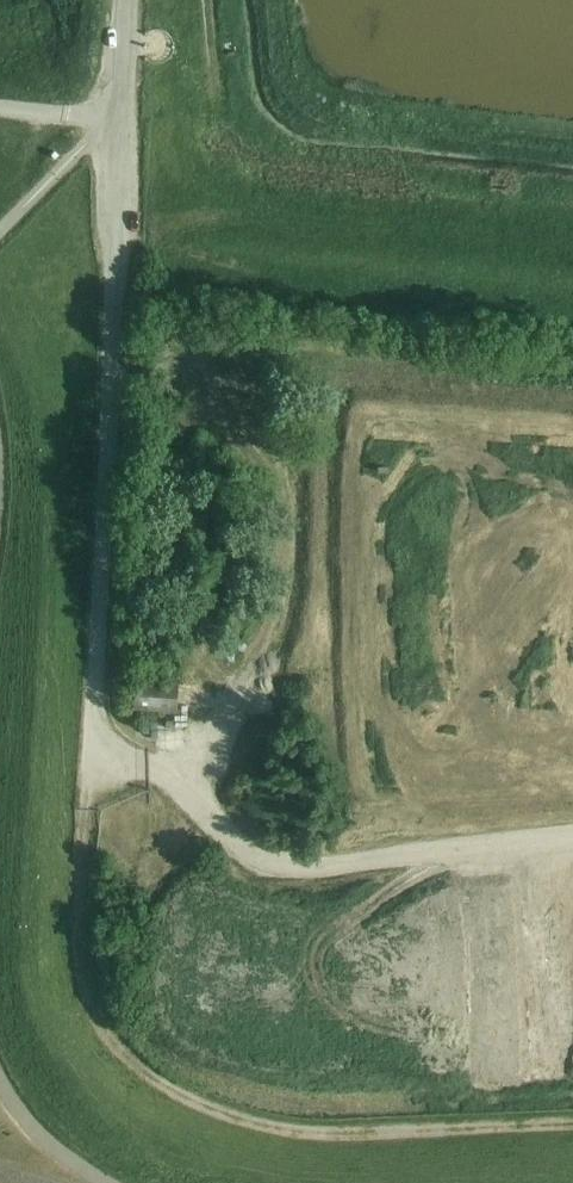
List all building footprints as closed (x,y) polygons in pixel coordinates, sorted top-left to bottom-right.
[(177,710),(178,681),(135,679),(133,708),(177,710)]
